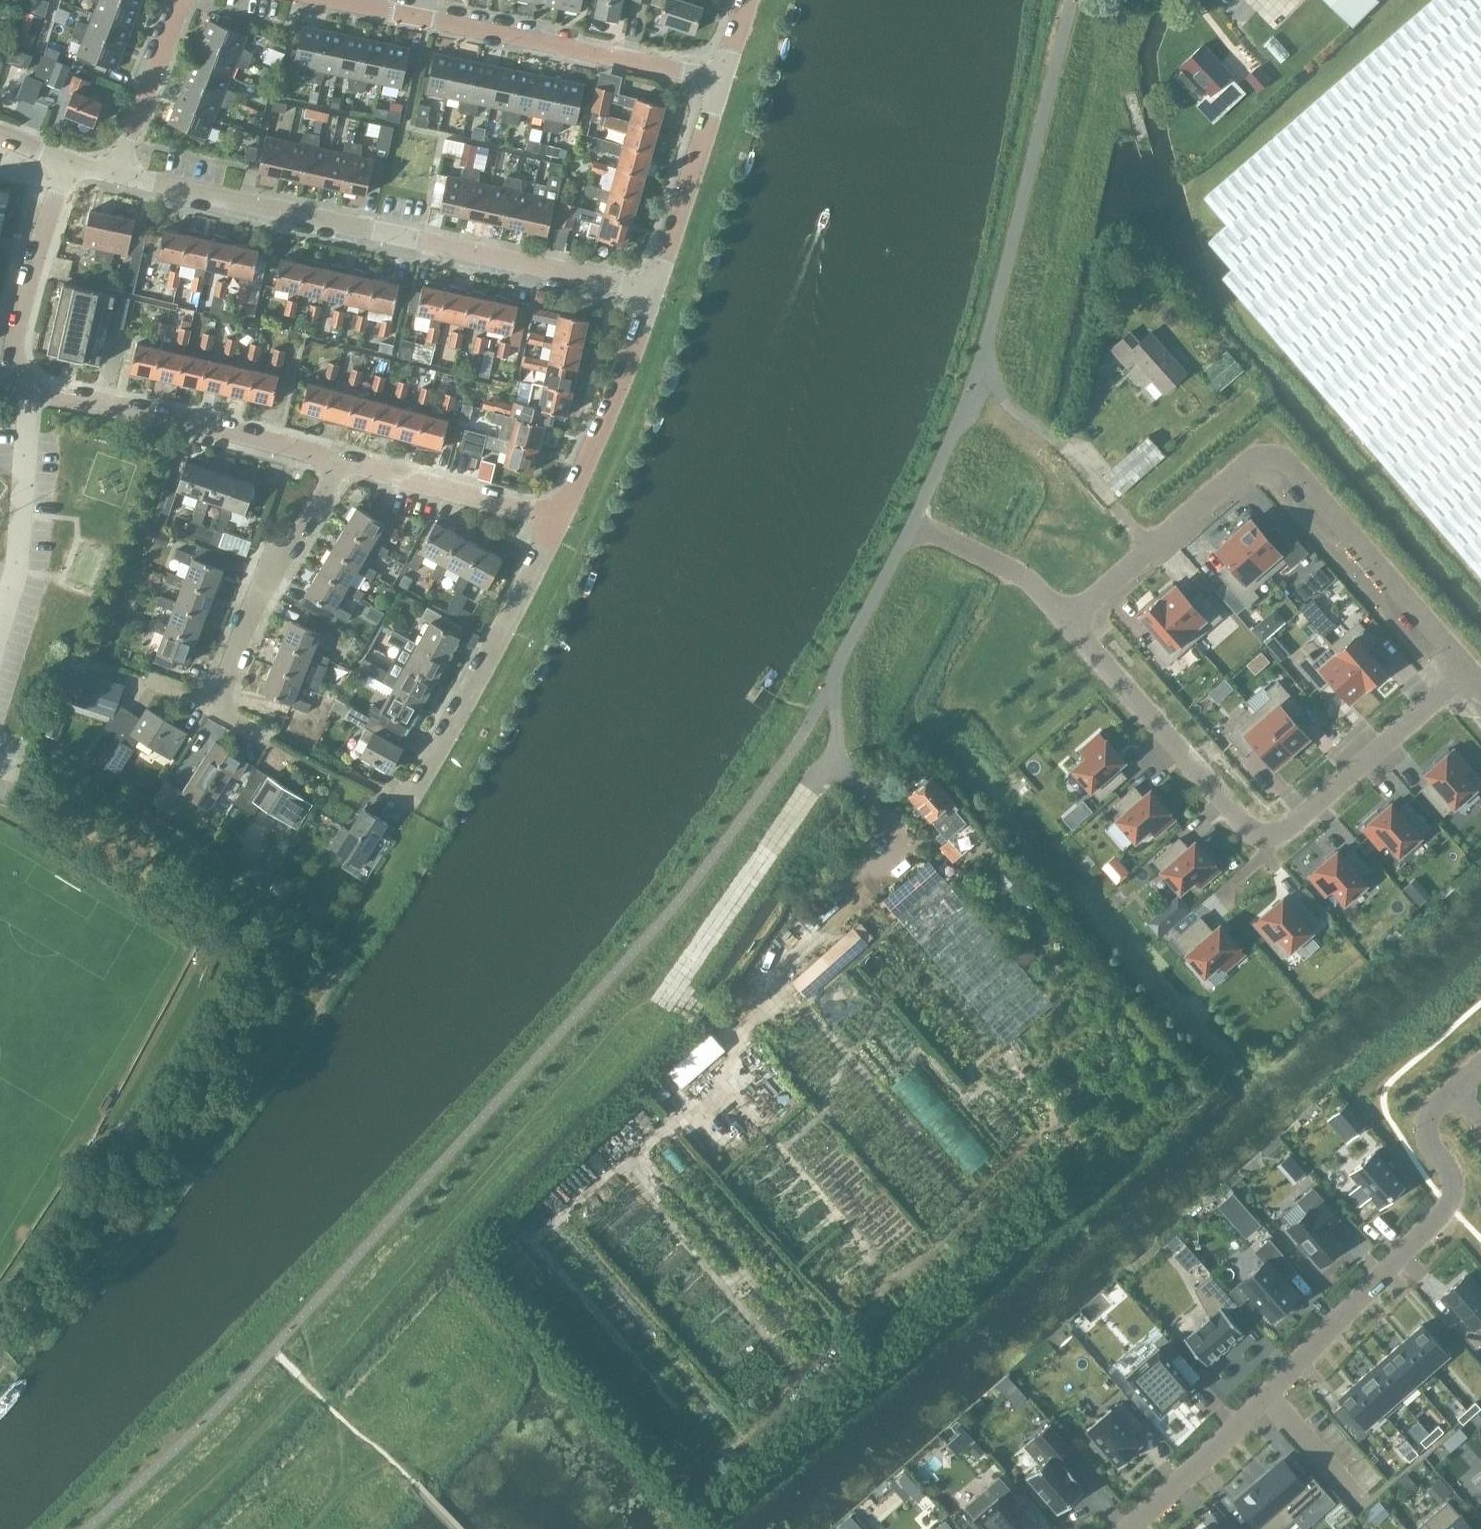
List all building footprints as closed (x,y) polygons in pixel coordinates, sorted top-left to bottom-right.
[(12,4),(32,10),(35,0),(13,0),(12,4)] [(140,9),(118,0),(96,0),(99,2),(95,13),(132,28),(140,9)] [(140,9),(144,0),(118,0),(140,9)] [(558,8),(581,12),(583,0),(560,0),(558,8)] [(597,16),(618,20),(623,0),(600,0),(597,16)] [(703,7),(680,0),(638,0),(664,9),(660,22),(695,32),(703,7)] [(1203,199),(1227,227),(1208,244),(1231,271),(1222,279),(1480,579),(1480,0),(1437,0),(1203,199)] [(1378,0),(1328,0),(1355,26),(1379,1),(1378,0)] [(58,11),(56,21),(63,23),(66,14),(58,11)] [(27,12),(16,43),(32,48),(43,18),(27,12)] [(125,48),(132,28),(95,13),(90,24),(78,22),(75,29),(125,48)] [(201,42),(251,61),(253,54),(243,48),(249,31),(235,26),(233,29),(210,21),(201,42)] [(314,82),(325,31),(303,26),(298,51),(293,49),(290,65),(307,68),(307,81),(314,82)] [(116,69),(125,48),(75,29),(73,36),(83,42),(77,59),(91,64),(93,60),(116,69)] [(338,75),(346,35),(325,31),(314,82),(321,84),(326,72),(338,75)] [(356,91),(367,39),(346,35),(338,75),(349,77),(349,90),(356,91)] [(380,83),(388,44),(367,39),(356,91),(364,93),(368,81),(380,83)] [(248,68),(251,61),(201,42),(193,62),(231,77),(235,66),(248,68)] [(388,44),(380,83),(407,89),(410,74),(405,73),(410,48),(388,44)] [(1213,119),(1245,89),(1240,83),(1232,75),(1205,45),(1182,67),(1210,96),(1200,105),(1213,119)] [(28,70),(34,56),(12,47),(7,62),(28,70)] [(48,48),(45,56),(56,61),(59,52),(48,48)] [(449,98),(457,58),(435,53),(430,78),(425,77),(422,92),(449,98)] [(45,56),(36,79),(50,84),(62,89),(70,66),(59,61),(56,61),(45,56)] [(468,114),(478,62),(457,58),(449,98),(460,100),(460,113),(468,114)] [(227,88),(231,77),(193,62),(185,82),(235,102),(238,94),(227,88)] [(491,107),(500,67),(478,62),(468,114),(475,116),(480,104),(491,107)] [(264,67),(261,75),(270,78),(273,70),(264,67)] [(510,123),(521,71),(500,67),(491,107),(503,109),(502,122),(510,123)] [(1247,77),(1260,90),(1270,80),(1258,67),(1247,77)] [(534,115),(542,76),(521,71),(510,123),(517,125),(522,113),(534,115)] [(95,126),(104,102),(85,95),(90,82),(75,76),(68,94),(72,95),(65,114),(80,120),(79,125),(81,130),(86,132),(91,130),(92,125),(95,126)] [(552,132),(563,80),(542,76),(534,115),(545,118),(545,130),(552,132)] [(563,80),(552,132),(560,134),(564,122),(581,125),(584,110),(580,109),(585,85),(563,80)] [(232,109),(235,102),(185,82),(177,102),(215,117),(220,106),(232,109)] [(638,98),(613,92),(598,88),(593,111),(607,115),(608,114),(622,119),(631,121),(631,122),(658,130),(665,106),(638,98)] [(317,104),(319,93),(311,91),(309,102),(317,104)] [(333,97),(331,107),(339,109),(341,99),(333,97)] [(286,113),(288,104),(275,101),(273,110),(286,113)] [(205,142),(215,117),(177,102),(169,123),(193,132),(191,136),(205,142)] [(428,128),(430,120),(428,119),(431,108),(420,105),(415,126),(428,128)] [(316,120),(318,111),(307,108),(305,117),(316,120)] [(318,111),(316,120),(323,121),(327,122),(329,113),(318,111)] [(400,122),(402,114),(389,111),(387,119),(400,122)] [(622,119),(608,114),(607,115),(604,125),(619,129),(619,128),(628,131),(624,144),(624,145),(652,153),(658,130),(631,122),(631,121),(622,119)] [(316,120),(313,134),(320,135),(323,121),(316,120)] [(389,151),(394,128),(381,126),(377,149),(389,151)] [(484,141),(487,130),(475,127),(472,138),(484,141)] [(302,181),(313,134),(305,132),(301,144),(289,141),(281,176),(302,181)] [(324,185),(331,150),(320,148),(320,135),(313,134),(302,181),(324,185)] [(281,176),(289,141),(267,136),(260,171),(281,176)] [(624,145),(624,144),(595,136),(591,150),(601,152),(602,151),(621,156),(618,168),(646,176),(652,153),(624,145)] [(345,190),(355,143),(348,141),(343,153),(331,150),(324,185),(345,190)] [(535,142),(533,151),(545,154),(547,144),(535,142)] [(355,143),(345,190),(367,195),(374,160),(362,157),(362,145),(355,143)] [(465,167),(473,169),(476,156),(478,147),(465,145),(460,166),(465,167)] [(250,146),(247,158),(256,160),(258,148),(250,146)] [(476,156),(487,158),(489,148),(478,146),(478,147),(476,156)] [(549,146),(547,155),(559,158),(561,149),(549,146)] [(646,176),(618,168),(608,165),(609,164),(594,161),(591,172),(605,175),(602,188),(639,199),(646,176)] [(533,195),(526,230),(548,234),(563,166),(551,163),(549,172),(551,173),(546,198),(533,195)] [(473,169),(465,167),(461,179),(448,176),(441,211),(462,216),(473,169)] [(484,220),(491,185),(480,183),(480,170),(473,169),(462,216),(484,220)] [(505,225),(515,178),(508,176),(503,188),(491,185),(484,220),(505,225)] [(526,230),(533,195),(522,192),(522,180),(515,178),(505,225),(526,230)] [(639,199),(602,188),(588,184),(585,194),(598,198),(598,200),(608,203),(605,214),(633,222),(639,199)] [(0,189),(0,239),(11,191),(0,189)] [(633,222),(605,214),(564,202),(559,223),(573,227),(575,216),(602,224),(598,238),(626,245),(633,222)] [(92,210),(84,245),(95,247),(96,260),(103,262),(113,215),(92,210)] [(99,283),(98,285),(108,287),(113,264),(111,263),(117,252),(128,254),(130,246),(143,249),(148,225),(135,222),(135,219),(113,215),(103,262),(99,283)] [(180,262),(187,234),(163,229),(156,257),(180,262)] [(204,267),(210,239),(187,234),(180,262),(204,267)] [(227,272),(233,244),(210,239),(204,267),(227,272)] [(233,244),(227,272),(251,277),(257,250),(233,244)] [(299,292),(305,264),(282,259),(276,287),(299,292)] [(322,297),(328,269),(305,264),(299,292),(322,297)] [(202,293),(205,278),(204,278),(206,269),(196,267),(194,276),(191,290),(190,290),(189,297),(175,293),(172,302),(196,307),(200,292),(202,293)] [(345,302),(351,274),(328,269),(322,297),(345,302)] [(178,287),(182,273),(171,271),(167,285),(163,284),(160,298),(172,300),(175,287),(178,287)] [(368,307),(374,279),(351,274),(345,302),(368,307)] [(145,278),(143,290),(157,293),(159,281),(145,278)] [(127,279),(125,291),(134,293),(137,281),(127,279)] [(374,279),(368,307),(393,312),(398,284),(374,279)] [(225,298),(229,283),(217,280),(214,295),(225,298)] [(411,291),(407,312),(416,314),(414,327),(429,330),(426,341),(425,345),(414,342),(411,359),(431,364),(436,343),(438,343),(441,329),(439,329),(441,319),(446,291),(438,289),(438,285),(426,280),(425,286),(422,286),(420,293),(411,291)] [(92,362),(108,293),(64,284),(48,353),(92,362)] [(446,291),(441,319),(464,324),(470,296),(461,294),(462,290),(450,285),(449,291),(446,291)] [(249,302),(252,288),(241,286),(239,300),(249,302)] [(470,296),(464,324),(488,329),(494,300),(485,299),(486,294),(474,290),(473,296),(470,296)] [(538,290),(534,306),(544,308),(547,292),(538,290)] [(494,300),(488,329),(511,334),(509,343),(512,344),(520,346),(528,307),(520,306),(509,303),(510,299),(497,295),(496,301),(494,300)] [(124,329),(131,299),(122,297),(115,327),(124,329)] [(295,317),(299,302),(288,300),(285,315),(295,317)] [(242,305),(239,318),(252,321),(255,308),(242,305)] [(319,322),(321,307),(311,305),(308,319),(319,322)] [(533,308),(531,319),(557,324),(555,338),(554,339),(583,345),(588,320),(559,315),(559,314),(534,308),(533,308)] [(342,327),(345,312),(335,310),(331,325),(329,335),(338,337),(340,327),(342,327)] [(366,332),(369,317),(358,315),(355,330),(366,332)] [(390,337),(393,323),(382,320),(379,335),(390,337)] [(162,348),(164,340),(168,325),(157,322),(154,337),(152,346),(136,342),(127,340),(122,361),(133,363),(132,371),(156,377),(162,348)] [(188,345),(192,330),(181,327),(177,343),(188,345)] [(461,348),(464,334),(453,331),(450,346),(461,348)] [(1111,349),(1127,368),(1135,360),(1165,393),(1187,373),(1150,333),(1139,342),(1130,332),(1111,349)] [(212,350),(215,335),(204,333),(201,348),(212,350)] [(531,333),(528,344),(552,349),(550,362),(578,368),(583,345),(554,339),(555,338),(554,338),(531,333)] [(483,354),(488,339),(477,336),(474,351),(483,354)] [(235,356),(238,341),(228,338),(224,353),(235,356)] [(379,351),(392,354),(395,344),(381,341),(379,351)] [(508,359),(512,344),(509,343),(501,341),(497,356),(508,359)] [(258,361),(262,346),(251,344),(247,359),(258,361)] [(179,382),(185,354),(162,348),(156,377),(179,382)] [(282,366),(283,362),(285,351),(274,349),(271,364),(282,366)] [(1216,394),(1243,370),(1226,350),(1198,375),(1216,394)] [(202,387),(209,359),(185,354),(179,382),(202,387)] [(529,358),(528,366),(547,370),(544,386),(573,392),(578,368),(550,362),(529,358)] [(226,393),(232,365),(209,359),(202,387),(226,393)] [(336,380),(340,365),(329,362),(325,377),(336,380)] [(249,398),(255,370),(232,365),(226,393),(249,398)] [(358,387),(363,372),(352,369),(348,383),(358,387)] [(255,370),(249,398),(273,403),(278,376),(255,370)] [(383,393),(386,378),(376,375),(371,390),(383,393)] [(405,399),(409,384),(399,381),(395,396),(405,399)] [(326,417),(333,389),(308,382),(302,410),(326,417)] [(494,412),(545,425),(553,427),(557,413),(568,415),(573,392),(544,386),(533,383),(528,404),(516,401),(515,406),(497,401),(494,412)] [(429,405),(433,390),(422,388),(418,402),(429,405)] [(349,423),(356,395),(333,389),(326,417),(349,423)] [(452,411),(456,397),(445,393),(441,408),(452,411)] [(372,429),(379,401),(356,395),(349,423),(372,429)] [(395,435),(402,407),(379,401),(372,429),(395,435)] [(464,404),(460,419),(469,422),(473,406),(464,404)] [(418,441),(426,413),(402,407),(395,435),(418,441)] [(494,412),(492,421),(503,424),(499,439),(512,442),(512,441),(539,448),(545,425),(494,412)] [(426,413),(418,441),(442,448),(449,420),(426,413)] [(466,430),(461,450),(482,457),(485,447),(508,453),(505,466),(533,472),(539,448),(512,441),(512,442),(499,439),(466,430)] [(1117,493),(1163,452),(1147,434),(1101,475),(1117,493)] [(200,496),(210,469),(187,461),(178,489),(200,496)] [(223,504),(233,477),(210,469),(200,496),(192,522),(203,525),(211,500),(223,504)] [(247,512),(256,485),(233,477),(223,504),(215,530),(211,543),(220,546),(224,533),(225,533),(233,508),(247,512)] [(169,514),(176,493),(165,489),(159,509),(169,514)] [(386,558),(391,550),(377,542),(386,525),(359,509),(346,531),(374,547),(372,550),(386,558)] [(1250,522),(1248,519),(1234,531),(1237,534),(1234,535),(1269,575),(1286,561),(1291,567),(1302,558),(1280,533),(1270,541),(1252,520),(1250,522)] [(444,563),(459,535),(436,523),(422,550),(419,548),(410,565),(418,570),(426,554),(440,561),(444,563)] [(364,564),(372,550),(374,547),(346,531),(333,552),(361,569),(359,572),(373,580),(378,571),(364,564)] [(465,575),(481,547),(459,535),(444,563),(440,561),(431,577),(440,582),(448,566),(462,573),(465,575)] [(1217,551),(1235,572),(1225,580),(1234,590),(1247,606),(1258,596),(1253,590),(1269,575),(1234,535),(1217,551)] [(220,568),(226,555),(199,545),(195,555),(178,549),(175,558),(192,564),(186,578),(185,582),(215,593),(224,569),(220,568)] [(488,587),(503,559),(481,547),(465,575),(462,573),(453,589),(457,591),(462,593),(470,578),(488,587)] [(360,601),(365,592),(352,585),(359,572),(361,569),(333,552),(321,573),(349,590),(347,593),(360,601)] [(1320,568),(1308,578),(1318,590),(1330,580),(1320,568)] [(206,616),(215,593),(185,582),(186,578),(169,572),(166,581),(183,587),(177,602),(176,605),(206,616)] [(339,606),(347,593),(349,590),(321,573),(308,595),(314,599),(308,609),(330,622),(334,615),(347,623),(352,614),(339,606)] [(405,575),(399,585),(404,588),(407,589),(413,579),(405,575)] [(1159,596),(1162,599),(1160,601),(1159,600),(1158,600),(1194,641),(1221,617),(1205,598),(1195,607),(1177,586),(1175,587),(1173,584),(1159,596)] [(457,591),(446,612),(463,621),(468,623),(473,613),(462,607),(468,597),(462,593),(457,591)] [(198,639),(206,616),(176,605),(177,602),(161,595),(157,604),(174,610),(169,625),(168,628),(198,639)] [(1140,616),(1160,638),(1150,646),(1167,665),(1194,641),(1158,600),(1140,616)] [(1313,601),(1301,612),(1323,638),(1336,627),(1313,601)] [(420,644),(447,659),(459,637),(464,627),(429,607),(423,618),(432,622),(420,644)] [(1285,622),(1274,610),(1251,631),(1261,643),(1285,622)] [(390,613),(384,624),(394,629),(400,619),(390,613)] [(331,623),(330,622),(309,614),(305,626),(292,621),(282,645),(312,657),(311,661),(327,667),(331,658),(315,651),(322,634),(326,635),(331,624),(331,623)] [(189,663),(198,639),(168,628),(169,625),(152,618),(148,628),(165,634),(159,652),(172,657),(189,663)] [(1358,622),(1330,647),(1365,687),(1366,688),(1384,672),(1365,650),(1375,641),(1358,622)] [(435,682),(447,659),(420,644),(420,646),(395,632),(389,642),(402,649),(396,661),(435,682)] [(1265,645),(1272,653),(1281,646),(1274,637),(1265,645)] [(305,675),(311,661),(312,657),(282,645),(273,667),(304,680),(302,684),(317,690),(322,681),(305,675)] [(1314,661),(1309,655),(1298,664),(1299,665),(1320,689),(1330,681),(1348,702),(1365,687),(1330,647),(1314,661)] [(159,652),(155,661),(168,666),(172,657),(159,652)] [(422,704),(434,682),(396,661),(390,672),(375,664),(369,675),(395,689),(422,704)] [(297,698),(302,684),(304,680),(273,667),(263,691),(271,694),(266,707),(287,715),(291,706),(308,713),(312,704),(297,698)] [(117,736),(132,712),(120,704),(125,687),(75,670),(66,699),(112,716),(109,729),(107,728),(93,750),(102,756),(117,736)] [(1272,697),(1256,712),(1291,752),(1308,736),(1290,715),(1300,707),(1278,682),(1267,691),(1272,697)] [(410,725),(422,704),(395,689),(384,710),(375,705),(369,716),(405,735),(410,725)] [(399,745),(404,735),(369,716),(337,698),(331,709),(346,717),(366,729),(361,738),(370,743),(363,756),(390,771),(404,748),(399,745)] [(102,756),(98,763),(118,776),(134,751),(132,750),(139,738),(172,758),(188,733),(151,709),(144,720),(132,712),(117,736),(102,756)] [(54,711),(49,726),(60,730),(65,715),(54,711)] [(1256,712),(1228,736),(1245,755),(1255,746),(1273,767),(1291,752),(1256,712)] [(1103,737),(1100,733),(1080,750),(1087,757),(1073,769),(1091,790),(1092,790),(1101,799),(1126,777),(1117,768),(1124,761),(1114,750),(1117,747),(1106,734),(1103,737)] [(240,779),(250,763),(216,742),(185,793),(210,809),(234,774),(240,779)] [(1454,749),(1450,752),(1448,749),(1434,761),(1437,764),(1426,774),(1432,781),(1422,790),(1444,815),(1454,806),(1455,807),(1480,784),(1480,780),(1454,749)] [(296,828),(312,803),(270,777),(258,769),(242,793),(236,803),(253,815),(260,805),(296,828)] [(930,775),(909,794),(963,855),(984,836),(930,775)] [(170,811),(183,790),(169,782),(157,802),(170,811)] [(1149,829),(1156,836),(1175,819),(1150,791),(1143,797),(1135,787),(1116,804),(1124,814),(1117,820),(1135,841),(1149,829)] [(1082,800),(1076,805),(1086,816),(1092,811),(1082,800)] [(1367,825),(1363,829),(1380,848),(1387,842),(1394,850),(1399,856),(1420,837),(1419,836),(1429,828),(1407,803),(1398,811),(1391,804),(1379,814),(1377,811),(1364,822),(1367,825)] [(363,867),(389,825),(364,809),(352,831),(346,827),(333,848),(363,867)] [(204,821),(195,835),(209,843),(217,830),(204,821)] [(1180,892),(1194,880),(1200,888),(1220,870),(1195,842),(1188,848),(1179,839),(1154,860),(1163,870),(1162,871),(1180,892)] [(1345,903),(1366,884),(1360,877),(1369,869),(1353,850),(1343,858),(1337,851),(1309,876),(1325,895),(1333,889),(1345,903)] [(1053,999),(928,860),(883,901),(1008,1040),(1053,999)] [(1119,860),(1106,872),(1116,882),(1128,871),(1119,860)] [(254,866),(247,876),(264,887),(271,877),(254,866)] [(278,874),(270,890),(285,900),(294,883),(278,874)] [(1414,879),(1404,887),(1415,900),(1425,891),(1414,879)] [(1283,899),(1255,923),(1284,957),(1291,950),(1312,932),(1311,931),(1321,922),(1320,922),(1299,897),(1289,906),(1283,899)] [(1225,971),(1245,954),(1220,926),(1213,932),(1200,918),(1175,940),(1188,954),(1187,955),(1205,976),(1219,964),(1225,971)] [(853,928),(793,981),(807,998),(867,945),(853,928)] [(1026,940),(1012,951),(1024,965),(1037,954),(1026,940)] [(662,1101),(670,1093),(663,1085),(654,1092),(662,1101)] [(1347,1103),(1334,1114),(1353,1136),(1366,1124),(1358,1115),(1347,1103)] [(1289,1153),(1280,1161),(1296,1180),(1306,1172),(1289,1153)] [(1360,1184),(1349,1193),(1360,1206),(1370,1196),(1380,1207),(1404,1186),(1375,1153),(1350,1173),(1360,1184)] [(1339,1218),(1313,1188),(1298,1201),(1307,1212),(1288,1228),(1299,1241),(1296,1244),(1307,1256),(1310,1253),(1321,1266),(1343,1247),(1328,1228),(1339,1218)] [(1261,1224),(1243,1203),(1229,1216),(1247,1236),(1261,1224)] [(1176,1233),(1166,1242),(1172,1249),(1182,1240),(1176,1233)] [(1241,1284),(1230,1294),(1241,1305),(1252,1295),(1273,1319),(1298,1297),(1279,1274),(1290,1264),(1269,1240),(1256,1252),(1265,1262),(1241,1284)] [(1175,1255),(1189,1270),(1200,1260),(1186,1245),(1175,1255)] [(1196,1330),(1184,1340),(1207,1365),(1243,1333),(1227,1314),(1238,1305),(1212,1274),(1194,1289),(1209,1316),(1195,1329),(1196,1330)] [(1465,1316),(1455,1324),(1476,1348),(1480,1344),(1480,1295),(1465,1276),(1445,1293),(1465,1316)] [(1406,1339),(1431,1369),(1448,1354),(1422,1325),(1406,1339)] [(1136,1393),(1145,1404),(1148,1401),(1160,1416),(1194,1386),(1171,1361),(1180,1353),(1163,1334),(1154,1342),(1158,1347),(1125,1376),(1138,1391),(1136,1393)] [(1389,1354),(1414,1383),(1431,1369),(1406,1339),(1389,1354)] [(1372,1368),(1398,1397),(1414,1383),(1389,1354),(1372,1368)] [(1356,1383),(1381,1412),(1398,1397),(1372,1368),(1356,1383)] [(1345,1403),(1334,1412),(1358,1440),(1370,1430),(1366,1425),(1381,1412),(1356,1383),(1339,1397),(1345,1403)] [(1015,1384),(1004,1393),(1014,1405),(1026,1396),(1015,1384)] [(1480,1409),(1480,1408),(1476,1402),(1467,1410),(1472,1416),(1480,1409)] [(1142,1425),(1122,1403),(1113,1411),(1111,1409),(1087,1430),(1119,1466),(1135,1452),(1133,1450),(1141,1443),(1133,1434),(1142,1425)] [(1463,1424),(1472,1416),(1467,1410),(1458,1418),(1463,1424)] [(958,1420),(951,1425),(955,1430),(958,1434),(965,1428),(962,1424),(958,1420)] [(1065,1465),(1062,1468),(1057,1461),(1070,1449),(1050,1425),(1035,1438),(1050,1456),(1027,1476),(1037,1488),(1032,1493),(1043,1506),(1049,1501),(1059,1513),(1083,1492),(1077,1484),(1080,1482),(1065,1465)] [(1435,1439),(1444,1432),(1439,1426),(1430,1433),(1435,1439)] [(1426,1447),(1435,1439),(1430,1433),(1420,1441),(1426,1447)] [(975,1440),(968,1446),(978,1458),(985,1452),(975,1440)] [(1409,1462),(1418,1454),(1413,1448),(1404,1456),(1409,1462)] [(1260,1481),(1294,1520),(1318,1500),(1327,1511),(1336,1503),(1311,1475),(1302,1482),(1283,1461),(1260,1481)] [(1007,1507),(1018,1498),(1000,1477),(988,1488),(997,1498),(974,1518),(976,1521),(972,1525),(976,1528),(1026,1528),(1007,1507)] [(1442,1501),(1453,1492),(1441,1479),(1430,1488),(1442,1501)] [(1237,1501),(1256,1523),(1249,1528),(1285,1528),(1294,1520),(1260,1481),(1237,1501)] [(918,1488),(909,1495),(914,1502),(924,1494),(918,1488)] [(1416,1528),(1472,1528),(1460,1515),(1448,1501),(1416,1528)]
